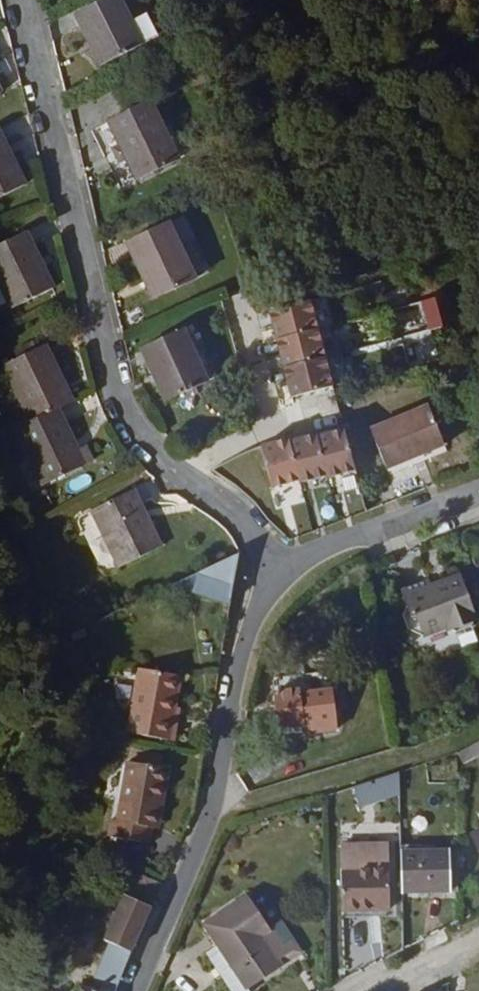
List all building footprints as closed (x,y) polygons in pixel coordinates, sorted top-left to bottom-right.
[(76,3),(102,54),(144,32),(128,0),(83,0),(76,3)] [(181,150),(152,91),(111,111),(140,169),(181,150)] [(3,122),(0,123),(0,195),(32,179),(3,122)] [(170,214),(129,235),(159,290),(199,269),(170,214)] [(0,241),(0,270),(16,302),(57,283),(29,227),(0,241)] [(293,389),(334,378),(316,308),(311,291),(268,303),(293,389)] [(194,320),(152,339),(179,395),(221,377),(194,320)] [(40,414),(66,402),(80,396),(54,339),(15,357),(40,414)] [(87,447),(66,402),(40,414),(24,422),(51,479),(98,457),(93,444),(87,447)] [(383,464),(442,444),(429,404),(370,423),(383,464)] [(327,465),(328,467),(357,459),(346,420),(319,427),(318,425),(292,432),(291,430),(263,438),(273,477),(299,470),(300,472),(327,465)] [(141,480),(100,499),(125,557),(167,538),(141,480)] [(237,591),(245,542),(192,568),(189,583),(237,591)] [(192,568),(169,579),(189,583),(192,568)] [(416,610),(409,612),(414,626),(429,632),(451,624),(461,628),(475,623),(478,613),(478,608),(464,569),(448,576),(448,579),(436,583),(433,575),(407,585),(416,610)] [(185,683),(189,651),(147,645),(136,709),(185,717),(190,684),(185,683)] [(318,708),(338,707),(336,685),(306,686),(306,682),(283,684),(285,719),(318,716),(318,708)] [(186,745),(144,739),(135,797),(129,796),(126,813),(168,819),(170,804),(173,804),(178,773),(182,774),(186,745)] [(478,753),(478,739),(461,747),(461,761),(478,753)] [(393,840),(343,840),(345,904),(394,902),(393,840)] [(406,884),(460,884),(460,845),(406,845),(406,884)] [(111,988),(118,989),(131,955),(141,930),(145,922),(156,897),(131,886),(112,932),(118,935),(90,980),(80,982),(79,990),(111,990),(111,988)] [(252,892),(210,920),(224,943),(250,984),(284,962),(264,930),(272,924),(252,892)] [(253,990),(250,984),(224,943),(211,952),(236,990),(251,990),(253,990)]
